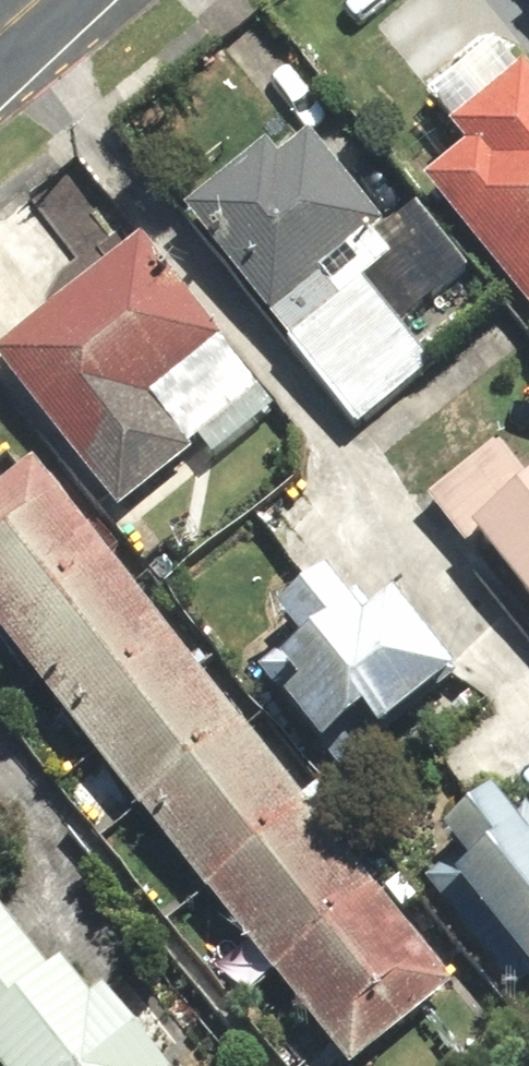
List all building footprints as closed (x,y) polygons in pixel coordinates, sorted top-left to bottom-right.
[(422,173),(528,301),(528,68),(521,58),(516,62),(492,34),(429,87),(452,115),(447,119),(463,139),(422,173)] [(266,148),(183,215),(357,430),(434,369),(401,328),(423,310),(388,266),(393,262),(373,237),(384,228),(310,137),(277,162),(266,148)] [(0,357),(0,366),(121,513),(193,453),(189,448),(198,441),(212,457),(276,405),(141,242),(0,357)] [(428,502),(467,550),(477,542),(528,605),(528,477),(501,443),(428,502)] [(345,1065),(358,1065),(452,990),(32,471),(6,492),(0,485),(0,639),(345,1065)] [(258,676),(321,752),(362,717),(380,739),(457,675),(393,599),(375,615),(357,594),(344,604),(322,578),(276,617),(298,643),(258,676)] [(427,884),(515,994),(528,983),(528,813),(524,806),(508,819),(492,799),(442,840),(457,859),(427,884)] [(102,989),(89,1000),(59,963),(49,971),(0,910),(0,1065),(164,1065),(102,989)]
